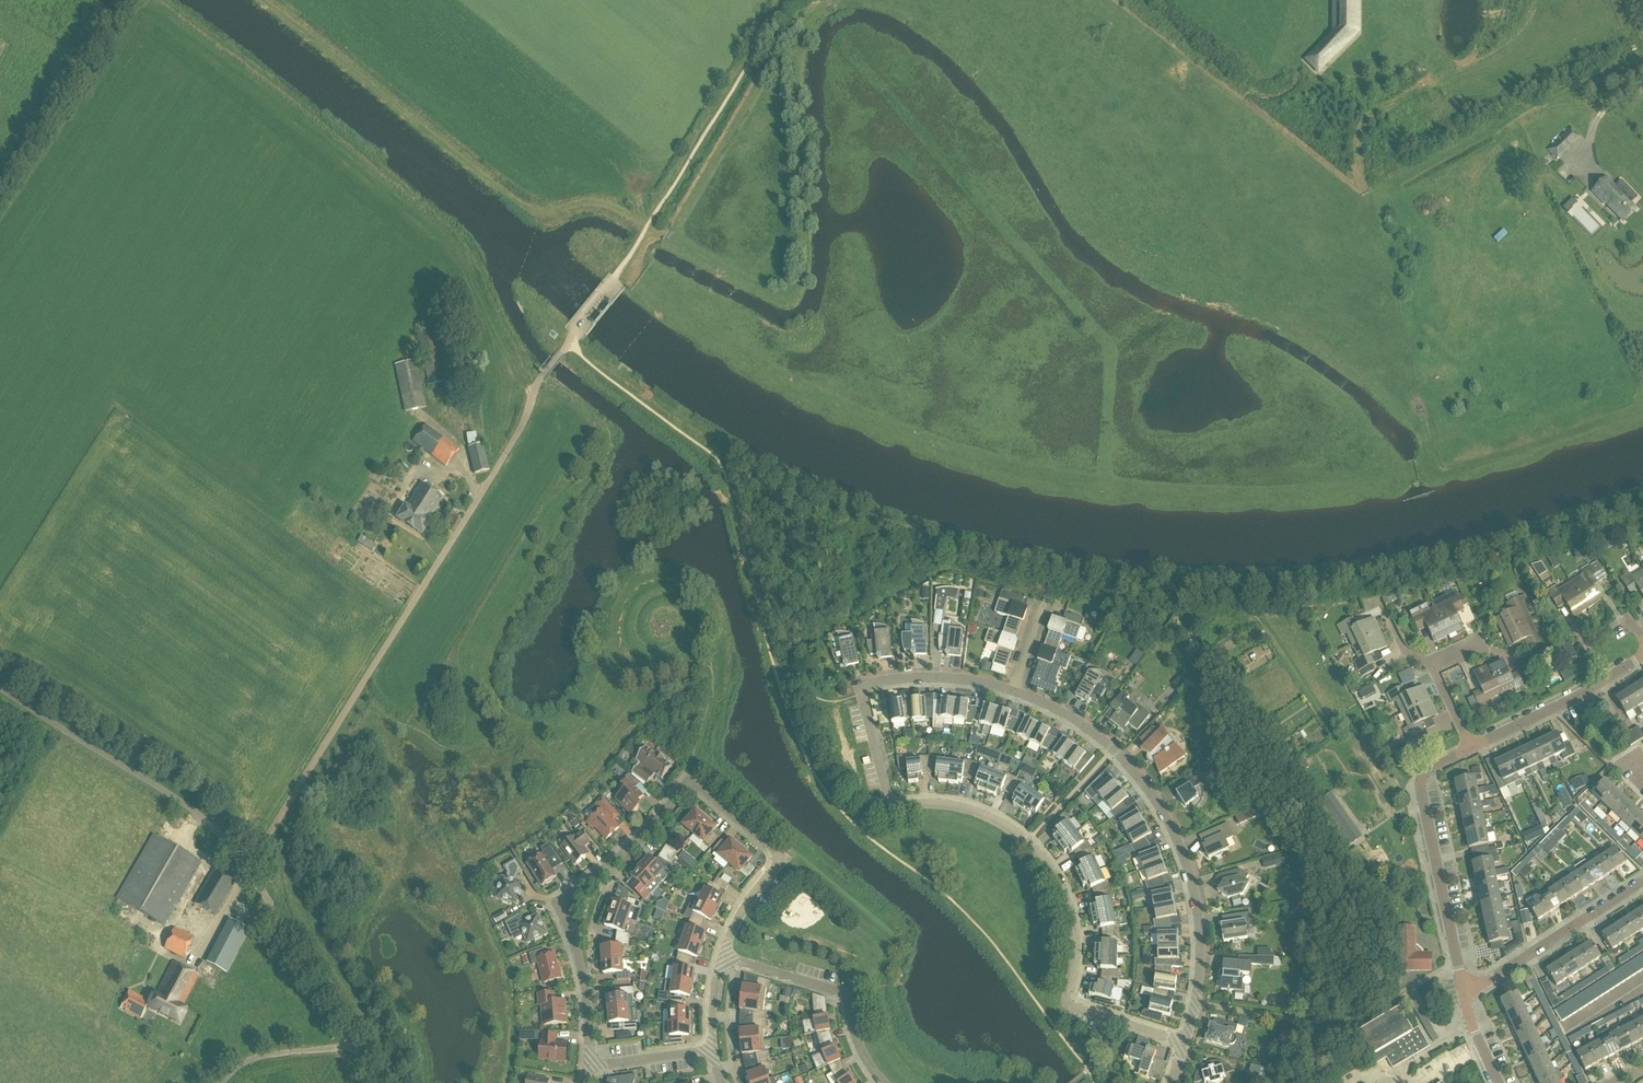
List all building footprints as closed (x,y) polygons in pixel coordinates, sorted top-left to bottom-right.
[(1380,46),(1372,0),(1353,0),(1359,36),(1346,43),(1344,40),(1288,67),(1294,79),(1350,53),(1349,51),(1361,45),(1361,49),(1380,46)] [(1578,138),(1570,129),(1549,149),(1558,158),(1568,148),(1578,138)] [(1630,204),(1631,204),(1606,179),(1593,192),(1605,204),(1606,203),(1618,216),(1624,211),(1624,212),(1626,210),(1626,209),(1630,204)] [(1638,194),(1641,188),(1632,185),(1629,191),(1638,194)] [(1567,213),(1572,208),(1568,204),(1563,209),(1567,213)] [(430,385),(443,383),(432,328),(418,331),(430,385)] [(406,412),(425,408),(416,361),(396,365),(406,412)] [(446,466),(459,450),(426,425),(413,441),(446,466)] [(468,446),(477,445),(476,433),(466,434),(468,446)] [(475,475),(489,471),(482,445),(468,448),(475,475)] [(393,482),(374,470),(369,477),(389,490),(393,482)] [(433,515),(444,498),(421,483),(406,506),(405,506),(396,519),(422,535),(430,522),(449,534),(460,517),(452,512),(446,521),(437,515),(433,521),(431,519),(433,515)] [(372,552),(376,546),(361,536),(357,542),(372,552)] [(1600,601),(1592,587),(1599,582),(1607,577),(1597,561),(1589,565),(1581,570),(1584,575),(1571,583),(1588,609),(1600,601)] [(1539,577),(1547,572),(1541,563),(1531,566),(1539,577)] [(1632,578),(1629,574),(1622,578),(1632,595),(1639,590),(1642,596),(1642,571),(1632,578)] [(1575,617),(1588,609),(1571,583),(1559,591),(1556,587),(1548,591),(1558,608),(1566,603),(1575,617)] [(938,589),(936,610),(944,611),(949,589),(938,589)] [(977,590),(976,598),(983,599),(985,592),(977,590)] [(999,600),(995,613),(1009,617),(1003,634),(1016,639),(1026,609),(1013,604),(1016,596),(1002,591),(999,600)] [(1446,596),(1432,602),(1435,609),(1436,609),(1449,637),(1462,630),(1455,615),(1464,611),(1462,608),(1464,607),(1458,596),(1456,591),(1454,592),(1446,596)] [(1511,613),(1497,620),(1503,634),(1530,621),(1524,607),(1529,605),(1525,596),(1519,599),(1519,598),(1508,603),(1509,604),(1507,605),(1511,613)] [(1125,615),(1129,607),(1124,605),(1120,613),(1125,615)] [(1436,609),(1435,609),(1429,612),(1427,608),(1411,615),(1419,632),(1427,628),(1434,643),(1449,637),(1436,609)] [(1081,627),(1083,620),(1065,613),(1063,621),(1054,618),(1044,648),(1057,652),(1063,636),(1081,642),(1084,641),(1087,631),(1085,629),(1081,627)] [(1353,647),(1381,634),(1374,619),(1356,628),(1353,620),(1338,627),(1342,635),(1347,633),(1353,647)] [(926,657),(927,627),(925,625),(923,624),(921,623),(919,622),(917,622),(914,621),(912,621),(912,637),(903,637),(903,640),(903,644),(904,647),(905,651),(912,651),(912,653),(911,654),(911,655),(912,656),(913,657),(914,657),(915,657),(915,656),(926,657)] [(1023,633),(1029,635),(1033,623),(1027,621),(1023,633)] [(1530,621),(1503,634),(1509,648),(1524,641),(1528,648),(1546,640),(1542,631),(1537,634),(1530,621)] [(960,658),(964,629),(963,627),(961,626),(959,625),(957,624),(955,623),(953,622),(950,622),(949,637),(939,636),(939,641),(939,646),(939,650),(947,651),(947,653),(946,653),(946,654),(946,655),(946,656),(946,657),(947,657),(948,657),(949,657),(960,658)] [(892,659),(889,629),(887,628),(885,627),(883,626),(881,626),(879,625),(877,625),(874,625),(876,641),(867,642),(868,646),(869,651),(870,656),(877,655),(878,657),(877,657),(877,658),(877,659),(878,660),(879,660),(879,661),(880,661),(881,660),(892,659)] [(1549,634),(1552,635),(1555,634),(1556,631),(1554,628),(1551,627),(1548,628),(1547,631),(1549,634)] [(1016,639),(1003,634),(989,630),(985,643),(999,648),(993,665),(1006,669),(1016,639)] [(859,665),(852,636),(850,635),(848,634),(846,634),(844,633),(842,633),(839,633),(837,634),(841,649),(832,651),(833,656),(834,660),(836,664),(844,663),(844,665),(844,666),(844,667),(845,668),(846,668),(847,668),(848,668),(848,667),(859,665)] [(1381,634),(1353,647),(1359,660),(1355,662),(1359,670),(1362,677),(1375,671),(1372,664),(1373,663),(1370,655),(1387,647),(1381,634)] [(1057,652),(1044,648),(1031,686),(1055,694),(1057,686),(1047,682),(1052,666),(1066,670),(1071,657),(1057,652)] [(1525,671),(1527,661),(1528,661),(1518,658),(1515,668),(1525,671)] [(1488,667),(1500,694),(1514,687),(1516,692),(1525,688),(1518,673),(1510,677),(1502,660),(1488,667)] [(1487,700),(1500,694),(1488,667),(1474,673),(1482,690),(1474,694),(1481,709),(1489,705),(1487,700)] [(1546,677),(1552,687),(1566,679),(1560,669),(1546,677)] [(1101,699),(1103,696),(1106,692),(1098,687),(1105,674),(1103,673),(1101,672),(1099,671),(1097,671),(1095,671),(1093,671),(1090,671),(1076,697),(1085,703),(1086,703),(1086,704),(1087,704),(1088,704),(1089,704),(1089,703),(1090,703),(1090,702),(1090,701),(1091,699),(1098,703),(1101,699)] [(1231,681),(1234,686),(1240,683),(1236,677),(1231,681)] [(1637,707),(1642,704),(1642,692),(1638,684),(1627,691),(1637,708),(1637,707)] [(1402,714),(1430,701),(1423,687),(1406,696),(1402,688),(1387,695),(1391,703),(1396,701),(1402,714)] [(1369,697),(1365,689),(1359,692),(1362,700),(1369,697)] [(1627,691),(1615,698),(1626,714),(1629,720),(1636,716),(1638,719),(1642,716),(1637,707),(1637,708),(1627,691)] [(1117,713),(1111,721),(1123,731),(1129,723),(1138,730),(1150,715),(1141,707),(1138,711),(1126,702),(1129,699),(1123,694),(1111,709),(1117,713)] [(875,696),(877,721),(888,720),(887,696),(875,696)] [(933,719),(934,705),(934,701),(925,701),(925,699),(919,699),(920,700),(911,700),(911,701),(912,719),(912,721),(926,720),(926,719),(933,719)] [(953,720),(955,701),(941,699),(941,700),(942,700),(941,706),(934,705),(933,719),(933,729),(941,730),(944,723),(945,719),(953,720)] [(912,719),(911,701),(903,703),(902,700),(897,701),(897,702),(888,703),(892,724),(906,721),(905,720),(912,719)] [(973,722),(976,707),(968,707),(969,703),(969,702),(955,701),(953,720),(966,721),(966,724),(973,725),(973,724),(973,722)] [(1430,701),(1402,714),(1409,728),(1404,730),(1408,739),(1423,731),(1419,723),(1437,715),(1430,701)] [(992,728),(998,709),(984,705),(984,706),(983,710),(976,707),(973,724),(973,722),(979,723),(979,724),(992,728)] [(1012,733),(1017,719),(1009,717),(1010,714),(1011,714),(1011,713),(998,709),(992,728),(1005,732),(1005,731),(1012,733)] [(1029,742),(1038,724),(1025,718),(1025,719),(1025,720),(1024,723),(1017,719),(1012,733),(1017,735),(1017,736),(1029,742)] [(1492,730),(1500,726),(1497,721),(1489,725),(1492,730)] [(1258,728),(1262,734),(1269,729),(1265,723),(1258,728)] [(1047,750),(1055,738),(1048,734),(1049,731),(1050,732),(1050,731),(1038,724),(1029,742),(1041,748),(1042,747),(1047,750)] [(1315,724),(1308,728),(1311,734),(1306,737),(1310,745),(1322,738),(1315,724)] [(913,734),(910,726),(903,729),(907,737),(913,734)] [(1625,735),(1632,746),(1637,743),(1642,739),(1642,734),(1638,726),(1630,732),(1625,735)] [(1158,733),(1153,728),(1140,740),(1146,747),(1142,750),(1141,750),(1148,754),(1148,755),(1147,756),(1147,757),(1147,758),(1148,759),(1148,760),(1149,761),(1149,762),(1150,762),(1151,763),(1152,763),(1153,763),(1154,763),(1156,763),(1160,776),(1161,775),(1160,774),(1188,755),(1178,747),(1178,745),(1178,742),(1177,741),(1170,732),(1165,732),(1163,728),(1158,733)] [(1551,757),(1553,757),(1560,753),(1563,760),(1568,758),(1575,755),(1569,742),(1561,746),(1555,734),(1543,739),(1551,757)] [(1063,762),(1075,747),(1063,738),(1063,739),(1063,740),(1061,742),(1055,738),(1047,750),(1053,754),(1052,755),(1063,762)] [(1553,757),(1551,757),(1543,739),(1531,745),(1539,763),(1540,762),(1541,762),(1547,759),(1551,766),(1556,764),(1553,757)] [(1398,743),(1396,748),(1399,753),(1404,752),(1407,747),(1404,742),(1398,743)] [(1541,762),(1540,762),(1539,763),(1531,745),(1518,751),(1526,769),(1529,767),(1536,764),(1539,771),(1545,769),(1541,762)] [(656,756),(646,748),(647,748),(646,747),(644,750),(642,749),(636,757),(638,758),(636,761),(634,760),(627,769),(632,773),(632,774),(633,774),(647,784),(647,785),(653,778),(652,778),(654,775),(662,780),(661,781),(662,781),(672,767),(671,767),(664,762),(665,760),(666,761),(666,760),(657,753),(657,754),(656,756)] [(1075,747),(1063,762),(1074,770),(1075,770),(1080,774),(1089,763),(1083,758),(1085,755),(1086,756),(1086,755),(1075,747)] [(1533,774),(1529,767),(1526,769),(1518,751),(1506,757),(1515,774),(1516,774),(1523,770),(1527,777),(1533,774)] [(929,775),(929,757),(919,757),(919,760),(907,761),(904,759),(901,758),(898,758),(899,769),(907,769),(909,784),(919,782),(918,780),(922,780),(922,775),(929,775)] [(951,762),(938,760),(938,757),(929,757),(929,775),(936,775),(935,780),(939,780),(939,783),(948,784),(951,762)] [(1519,781),(1516,774),(1515,774),(1506,757),(1494,763),(1495,767),(1489,770),(1499,791),(1506,788),(1514,784),(1515,783),(1517,787),(1521,785),(1519,781)] [(1281,762),(1287,770),(1293,766),(1288,758),(1281,762)] [(1297,776),(1309,768),(1304,759),(1292,767),(1297,776)] [(970,780),(974,763),(965,760),(964,763),(951,762),(948,784),(958,785),(958,783),(962,783),(963,778),(970,780)] [(987,793),(994,772),(982,768),(983,765),(974,763),(970,780),(976,782),(975,786),(978,788),(978,790),(987,793)] [(1008,794),(1016,779),(1008,774),(1006,777),(994,772),(987,793),(996,796),(996,794),(1000,796),(1002,791),(1008,794)] [(631,816),(638,809),(636,807),(640,803),(638,802),(644,797),(635,788),(638,785),(628,775),(624,779),(626,781),(621,786),(625,789),(615,799),(631,816)] [(1472,778),(1453,782),(1456,795),(1476,791),(1476,790),(1474,783),(1481,782),(1481,781),(1480,776),(1480,775),(1472,777),(1472,778)] [(1104,802),(1119,788),(1110,777),(1110,778),(1110,779),(1106,782),(1100,777),(1085,792),(1092,801),(1099,796),(1104,802)] [(1197,787),(1190,777),(1186,780),(1190,786),(1177,794),(1186,807),(1190,804),(1195,811),(1196,810),(1198,809),(1199,808),(1200,807),(1201,806),(1202,804),(1202,803),(1203,801),(1203,799),(1204,798),(1204,796),(1204,794),(1203,793),(1203,791),(1202,789),(1202,788),(1201,786),(1200,785),(1197,787)] [(1021,811),(1034,793),(1023,785),(1025,783),(1016,779),(1008,794),(1014,798),(1011,802),(1015,804),(1013,806),(1021,811)] [(1601,803),(1614,790),(1604,780),(1591,794),(1601,803)] [(1479,804),(1477,796),(1484,795),(1491,793),(1490,787),(1476,790),(1476,791),(1456,795),(1459,809),(1479,805),(1479,804)] [(1114,818),(1128,809),(1123,803),(1128,799),(1128,800),(1129,799),(1119,788),(1104,802),(1112,811),(1110,813),(1114,818)] [(1611,812),(1624,799),(1614,790),(1601,803),(1611,812)] [(1564,810),(1573,806),(1565,791),(1557,795),(1564,810)] [(1351,845),(1363,837),(1331,792),(1320,800),(1351,845)] [(1034,793),(1021,811),(1029,817),(1031,815),(1034,817),(1037,813),(1042,817),(1054,804),(1047,798),(1045,800),(1034,793)] [(620,828),(609,816),(614,811),(602,798),(591,809),(584,815),(589,821),(587,822),(593,829),(595,827),(606,840),(620,828)] [(1620,821),(1633,808),(1624,799),(1611,812),(1620,821)] [(1482,818),(1481,817),(1480,809),(1487,808),(1495,806),(1494,800),(1485,802),(1486,802),(1479,804),(1479,805),(1459,809),(1461,822),(1482,818)] [(1587,816),(1591,812),(1581,803),(1578,806),(1587,816)] [(1556,823),(1562,818),(1566,814),(1558,806),(1552,812),(1555,816),(1552,819),(1556,823)] [(1630,830),(1642,817),(1633,808),(1620,821),(1630,830)] [(1126,834),(1144,823),(1137,811),(1136,811),(1137,812),(1132,815),(1128,809),(1114,818),(1117,824),(1120,823),(1126,834)] [(1235,817),(1239,826),(1258,817),(1254,809),(1235,817)] [(1576,809),(1566,818),(1570,822),(1576,816),(1579,812),(1576,809)] [(693,834),(707,818),(701,813),(700,814),(695,811),(683,825),(693,834)] [(1581,821),(1585,818),(1585,817),(1581,814),(1579,812),(1576,816),(1581,821)] [(1597,825),(1600,821),(1591,812),(1587,816),(1597,825)] [(1059,846),(1077,832),(1069,822),(1071,820),(1064,813),(1051,826),(1056,831),(1053,834),(1055,837),(1053,838),(1059,846)] [(1482,818),(1461,822),(1464,835),(1485,832),(1484,830),(1483,823),(1489,821),(1488,815),(1481,817),(1482,818)] [(1543,829),(1547,827),(1542,817),(1538,819),(1543,829)] [(1642,835),(1642,817),(1630,830),(1639,839),(1642,835)] [(707,818),(693,834),(709,848),(718,837),(713,833),(716,828),(712,825),(713,823),(707,818)] [(1561,831),(1570,822),(1566,818),(1557,827),(1561,831)] [(625,819),(620,823),(629,833),(634,829),(625,819)] [(1606,834),(1609,831),(1600,821),(1597,825),(1606,834)] [(1134,852),(1149,845),(1145,838),(1150,835),(1151,836),(1151,835),(1144,823),(1126,834),(1133,845),(1130,846),(1134,852)] [(1222,855),(1223,853),(1229,850),(1225,841),(1233,837),(1228,824),(1203,836),(1207,846),(1204,847),(1202,848),(1201,850),(1201,852),(1203,854),(1204,854),(1206,854),(1209,859),(1214,856),(1217,858),(1219,858),(1221,857),(1222,855)] [(1535,839),(1544,835),(1542,830),(1540,826),(1531,830),(1535,839)] [(1552,840),(1561,831),(1557,827),(1548,836),(1552,840)] [(1485,832),(1464,835),(1467,849),(1487,845),(1485,835),(1493,834),(1492,828),(1484,830),(1485,832)] [(1615,843),(1619,840),(1609,831),(1606,834),(1615,843)] [(590,843),(582,832),(571,840),(567,836),(559,842),(562,847),(575,865),(586,856),(581,849),(590,843)] [(1077,858),(1092,849),(1087,841),(1085,842),(1077,832),(1059,846),(1065,854),(1067,852),(1069,855),(1073,852),(1077,858)] [(164,926),(201,863),(153,835),(117,898),(164,926)] [(1542,849),(1552,840),(1548,836),(1538,845),(1542,849)] [(729,864),(743,848),(736,843),(735,844),(731,841),(727,845),(722,840),(713,851),(729,864)] [(1625,852),(1628,849),(1619,840),(1615,843),(1625,852)] [(1368,842),(1362,846),(1368,854),(1373,850),(1368,842)] [(562,865),(549,845),(542,849),(545,854),(542,856),(542,855),(539,851),(526,859),(528,864),(542,886),(546,884),(548,884),(552,882),(552,880),(556,877),(552,871),(562,865)] [(662,852),(674,859),(678,853),(666,845),(662,852)] [(1143,869),(1163,862),(1158,849),(1157,849),(1157,850),(1152,852),(1149,845),(1134,852),(1136,858),(1139,857),(1143,869)] [(1533,859),(1542,849),(1538,845),(1529,855),(1533,859)] [(513,847),(500,852),(504,861),(516,856),(513,847)] [(743,848),(729,864),(739,873),(740,872),(747,878),(754,869),(747,863),(752,858),(748,855),(749,853),(743,848)] [(1614,871),(1625,863),(1615,848),(1603,855),(1614,871)] [(1080,879),(1100,870),(1094,858),(1097,857),(1092,849),(1077,858),(1080,864),(1076,866),(1078,870),(1076,871),(1080,879)] [(1635,863),(1638,860),(1639,859),(1628,849),(1625,852),(1635,863)] [(1455,861),(1456,851),(1445,850),(1444,860),(1455,861)] [(1474,864),(1471,864),(1474,877),(1494,873),(1493,872),(1492,865),(1499,863),(1497,851),(1472,856),(1474,864)] [(670,865),(674,859),(662,852),(658,858),(655,862),(650,857),(640,867),(660,885),(672,873),(667,869),(670,865)] [(679,858),(686,864),(691,858),(684,853),(679,858)] [(1264,869),(1278,866),(1285,864),(1283,855),(1262,860),(1264,869)] [(1524,868),(1527,865),(1533,859),(1529,855),(1520,864),(1524,868)] [(1603,878),(1614,871),(1603,855),(1593,862),(1603,878)] [(515,881),(516,876),(523,872),(516,860),(504,867),(508,873),(506,879),(501,878),(495,877),(489,897),(496,898),(495,899),(517,905),(522,884),(515,881)] [(1603,878),(1593,862),(1588,865),(1585,861),(1579,865),(1592,885),(1603,878)] [(1147,889),(1163,884),(1161,877),(1167,875),(1167,876),(1168,875),(1163,862),(1143,869),(1148,881),(1145,882),(1147,889)] [(1518,873),(1524,868),(1520,864),(1510,873),(1514,877),(1518,873)] [(1424,865),(1409,866),(1410,878),(1425,877),(1424,865)] [(1592,885),(1579,865),(1574,868),(1577,872),(1571,876),(1581,892),(1592,885)] [(632,878),(628,884),(636,891),(646,900),(651,895),(660,885),(640,867),(631,877),(632,878)] [(1140,869),(1132,873),(1136,882),(1144,877),(1140,869)] [(1494,873),(1474,877),(1476,891),(1496,886),(1496,885),(1495,878),(1502,876),(1509,875),(1508,869),(1493,872),(1494,873)] [(215,915),(235,882),(213,870),(194,903),(215,915)] [(1094,895),(1111,890),(1108,881),(1105,882),(1100,870),(1080,879),(1084,888),(1086,887),(1087,891),(1092,889),(1094,895)] [(1228,899),(1243,895),(1249,885),(1245,882),(1248,876),(1240,871),(1222,876),(1224,883),(1220,889),(1222,895),(1228,899)] [(1570,899),(1581,892),(1571,876),(1559,884),(1570,899)] [(713,884),(721,890),(725,892),(729,885),(717,878),(713,884)] [(721,890),(713,884),(710,882),(706,889),(700,901),(718,911),(722,903),(721,902),(723,897),(718,895),(721,890)] [(1154,907),(1174,903),(1172,890),(1171,890),(1165,892),(1163,884),(1147,889),(1148,895),(1151,895),(1154,907)] [(1499,899),(1497,891),(1504,890),(1503,884),(1496,885),(1496,886),(1476,891),(1479,904),(1499,900),(1499,899)] [(1559,906),(1570,899),(1559,884),(1549,891),(1559,906)] [(1517,900),(1523,898),(1520,885),(1514,887),(1517,900)] [(1092,917),(1114,912),(1111,900),(1114,899),(1111,890),(1094,895),(1096,902),(1091,903),(1092,907),(1090,907),(1092,917)] [(1548,914),(1559,906),(1549,891),(1538,898),(1548,914)] [(1538,898),(1536,895),(1532,898),(1534,901),(1527,905),(1537,921),(1548,914),(1538,898)] [(1581,908),(1591,905),(1588,895),(1577,898),(1581,908)] [(1502,913),(1502,911),(1500,905),(1507,903),(1506,897),(1499,899),(1499,900),(1479,904),(1482,917),(1502,913)] [(639,910),(641,903),(628,898),(626,905),(614,901),(609,914),(627,920),(632,907),(639,910)] [(690,905),(684,917),(690,920),(703,925),(705,919),(710,922),(713,917),(715,918),(718,911),(700,901),(694,898),(690,905)] [(1155,927),(1171,925),(1170,918),(1176,917),(1176,918),(1177,917),(1174,903),(1154,907),(1156,920),(1153,921),(1155,927)] [(1642,927),(1642,908),(1634,914),(1642,927)] [(657,910),(654,917),(662,920),(664,913),(657,910)] [(1505,925),(1503,918),(1510,917),(1508,910),(1502,911),(1502,913),(1482,917),(1485,930),(1505,926),(1505,925)] [(1523,926),(1532,924),(1529,910),(1520,912),(1523,926)] [(503,911),(493,917),(496,923),(507,917),(503,911)] [(1102,936),(1120,934),(1119,925),(1116,925),(1114,912),(1092,917),(1094,926),(1096,926),(1097,930),(1102,929),(1102,936)] [(1246,926),(1246,925),(1253,923),(1251,913),(1223,918),(1224,925),(1221,925),(1222,929),(1221,930),(1223,938),(1224,942),(1248,939),(1247,934),(1248,934),(1246,926)] [(623,933),(627,920),(609,914),(605,927),(617,931),(616,939),(630,941),(630,935),(623,933)] [(1642,931),(1642,927),(1634,914),(1623,921),(1634,937),(1642,931)] [(547,935),(538,915),(522,923),(520,917),(506,923),(511,935),(521,931),(528,944),(547,935)] [(226,973),(227,972),(249,931),(228,920),(206,963),(222,971),(226,973)] [(700,931),(703,925),(690,920),(687,927),(683,940),(703,946),(706,939),(704,938),(706,933),(700,931)] [(1623,944),(1634,937),(1623,921),(1612,928),(1623,944)] [(1505,926),(1485,930),(1488,944),(1508,940),(1506,931),(1513,929),(1514,934),(1522,933),(1519,922),(1505,925),(1505,926)] [(1158,947),(1179,946),(1178,932),(1177,932),(1177,933),(1171,933),(1171,925),(1155,927),(1155,934),(1158,934),(1158,947)] [(183,958),(193,938),(174,928),(164,948),(183,958)] [(1415,947),(1415,928),(1398,928),(1398,972),(1431,972),(1431,954),(1423,954),(1423,952),(1417,946),(1415,947)] [(1611,951),(1623,944),(1612,928),(1601,935),(1611,951)] [(1095,956),(1118,957),(1118,944),(1121,944),(1120,934),(1102,936),(1102,942),(1098,942),(1098,947),(1096,946),(1095,956)] [(629,946),(630,941),(616,939),(615,946),(602,947),(603,961),(622,960),(621,946),(629,946)] [(701,954),(703,946),(683,940),(679,952),(677,960),(681,961),(690,963),(692,957),(697,959),(699,954),(701,954)] [(1578,950),(1589,966),(1600,959),(1590,943),(1578,950)] [(1155,966),(1172,967),(1172,960),(1178,960),(1179,960),(1179,946),(1158,947),(1158,960),(1155,960),(1155,966)] [(1640,946),(1629,953),(1632,958),(1642,951),(1640,946)] [(546,956),(544,949),(529,953),(532,966),(538,964),(544,983),(561,978),(554,954),(546,956)] [(1578,973),(1589,966),(1578,950),(1567,957),(1578,973)] [(1632,958),(1629,953),(1618,960),(1621,965),(1632,958)] [(527,955),(521,956),(524,966),(529,964),(527,955)] [(1117,970),(1118,957),(1095,956),(1095,966),(1097,966),(1097,970),(1102,970),(1101,977),(1119,979),(1120,970),(1117,970)] [(1274,967),(1274,957),(1257,957),(1256,965),(1274,967)] [(1567,980),(1578,973),(1567,957),(1556,964),(1567,980)] [(622,960),(603,961),(604,974),(617,973),(617,981),(631,980),(630,972),(623,973),(622,960)] [(690,963),(681,961),(677,960),(675,968),(673,981),(681,982),(694,984),(695,976),(693,976),(694,971),(689,970),(690,963)] [(1635,960),(1630,963),(1637,974),(1642,971),(1635,960)] [(182,1007),(199,976),(173,962),(157,994),(153,992),(148,1001),(140,997),(129,991),(121,1008),(141,1019),(147,1007),(180,1024),(187,1009),(182,1007)] [(1250,976),(1251,965),(1224,962),(1223,973),(1220,973),(1219,980),(1222,980),(1221,990),(1235,992),(1235,994),(1244,995),(1244,986),(1242,986),(1243,981),(1240,981),(1240,975),(1250,976)] [(1612,964),(1611,962),(1606,965),(1607,967),(1594,975),(1598,980),(1616,969),(1612,964)] [(1630,963),(1624,966),(1632,978),(1637,974),(1630,963)] [(1555,987),(1567,980),(1556,964),(1545,971),(1555,987)] [(1170,978),(1172,967),(1155,966),(1154,976),(1156,976),(1154,989),(1155,989),(1169,992),(1175,993),(1176,987),(1175,987),(1177,979),(1170,978)] [(1624,966),(1619,970),(1626,981),(1632,978),(1624,966)] [(1619,970),(1614,973),(1621,985),(1626,981),(1619,970)] [(1534,979),(1530,971),(1522,975),(1529,990),(1532,989),(1535,993),(1541,991),(1535,979),(1534,979)] [(1614,973),(1608,977),(1615,988),(1621,985),(1614,973)] [(1594,975),(1583,982),(1587,987),(1598,980),(1594,975)] [(1117,989),(1119,979),(1101,977),(1100,984),(1095,982),(1094,986),(1092,986),(1089,995),(1097,997),(1095,1002),(1114,1008),(1115,1005),(1113,1003),(1111,1001),(1114,988),(1117,989)] [(1608,977),(1603,980),(1610,992),(1615,988),(1608,977)] [(770,989),(772,982),(758,978),(756,987),(743,986),(741,998),(765,1001),(766,989),(770,989)] [(666,980),(664,993),(671,994),(670,1002),(681,1003),(684,1003),(684,997),(690,997),(691,992),(693,992),(694,984),(681,982),(673,981),(666,980)] [(1603,980),(1597,984),(1605,995),(1610,992),(1603,980)] [(1553,1009),(1566,1001),(1576,994),(1572,989),(1562,996),(1563,996),(1558,999),(1555,993),(1548,981),(1541,984),(1547,997),(1553,1009)] [(1587,987),(1583,982),(1572,989),(1576,994),(1587,987)] [(1597,984),(1592,987),(1599,998),(1605,995),(1597,984)] [(1592,987),(1587,991),(1594,1002),(1599,998),(1592,987)] [(609,1011),(628,1009),(627,996),(634,995),(634,988),(620,989),(621,996),(608,997),(608,1003),(606,1003),(607,1009),(609,1009),(609,1011)] [(1167,1002),(1169,992),(1155,989),(1153,998),(1152,998),(1149,1011),(1145,1011),(1142,1013),(1141,1017),(1160,1023),(1162,1015),(1170,1017),(1171,1012),(1171,1011),(1173,1003),(1167,1002)] [(1547,1002),(1541,991),(1535,993),(1537,998),(1541,1005),(1547,1002)] [(1587,991),(1581,994),(1589,1005),(1594,1002),(1587,991)] [(1506,1012),(1523,1004),(1517,992),(1500,1000),(1506,1012)] [(554,1002),(554,993),(538,994),(539,1006),(541,1006),(543,1025),(567,1023),(565,1001),(554,1002)] [(817,1033),(830,1031),(828,1017),(826,998),(812,994),(812,995),(814,1019),(802,1022),(805,1035),(817,1033)] [(1581,994),(1576,998),(1583,1009),(1589,1005),(1581,994)] [(763,1013),(765,1001),(741,998),(740,1010),(753,1012),(753,1020),(766,1021),(767,1013),(763,1013)] [(1576,998),(1571,1001),(1578,1012),(1583,1009),(1576,998)] [(1571,1001),(1565,1004),(1573,1016),(1578,1012),(1571,1001)] [(684,1003),(681,1003),(670,1002),(670,1010),(670,1023),(691,1023),(691,1015),(689,1015),(689,1010),(683,1010),(684,1003)] [(1547,1002),(1541,1005),(1547,1017),(1553,1014),(1547,1002)] [(1628,1014),(1640,1008),(1637,1002),(1625,1008),(1628,1014)] [(1511,1024),(1528,1016),(1523,1004),(1506,1012),(1511,1024)] [(1565,1004),(1560,1008),(1567,1019),(1573,1016),(1565,1004)] [(1554,1011),(1562,1023),(1567,1019),(1560,1008),(1554,1011)] [(1617,1020),(1628,1014),(1625,1008),(1614,1014),(1617,1020)] [(628,1009),(609,1011),(609,1012),(607,1012),(607,1018),(609,1018),(610,1024),(623,1023),(623,1030),(637,1029),(636,1022),(633,1022),(632,1009),(628,1009)] [(1393,1069),(1412,1057),(1430,1047),(1418,1028),(1412,1031),(1399,1009),(1359,1033),(1367,1046),(1377,1064),(1386,1058),(1393,1069)] [(1559,1026),(1553,1014),(1547,1017),(1553,1028),(1559,1026)] [(1605,1026),(1617,1020),(1614,1014),(1602,1021),(1605,1026)] [(1517,1036),(1534,1028),(1528,1016),(1511,1024),(1517,1036)] [(1642,1040),(1642,1019),(1633,1024),(1642,1041),(1642,1040)] [(766,1028),(766,1021),(753,1020),(753,1029),(740,1030),(741,1043),(764,1040),(763,1028),(766,1028)] [(1593,1032),(1605,1026),(1602,1021),(1590,1027),(1593,1032)] [(1235,1033),(1238,1026),(1223,1022),(1221,1028),(1211,1025),(1206,1041),(1228,1048),(1229,1045),(1231,1045),(1233,1045),(1235,1043),(1236,1039),(1235,1037),(1234,1035),(1232,1034),(1233,1033),(1235,1033)] [(663,1023),(663,1045),(670,1045),(684,1044),(684,1037),(689,1037),(689,1031),(691,1031),(691,1023),(681,1023),(670,1023),(663,1023)] [(1630,1047),(1642,1041),(1633,1024),(1622,1030),(1630,1047)] [(1282,1040),(1293,1036),(1290,1026),(1279,1030),(1282,1040)] [(1553,1028),(1559,1040),(1565,1038),(1559,1026),(1553,1028)] [(1581,1038),(1593,1032),(1590,1027),(1578,1033),(1581,1038)] [(1522,1048),(1540,1040),(1534,1028),(1517,1036),(1522,1048)] [(1619,1053),(1630,1047),(1622,1030),(1610,1036),(1619,1053)] [(828,1066),(841,1060),(835,1047),(830,1031),(817,1033),(823,1053),(811,1057),(817,1070),(828,1066)] [(624,1041),(631,1040),(631,1032),(623,1033),(624,1041)] [(1571,1044),(1581,1038),(1578,1033),(1568,1038),(1571,1044)] [(555,1043),(556,1035),(544,1034),(543,1042),(541,1042),(540,1060),(565,1062),(567,1044),(555,1043)] [(1607,1059),(1619,1053),(1610,1036),(1598,1042),(1607,1059)] [(1570,1049),(1565,1038),(1559,1040),(1565,1052),(1570,1049)] [(1148,1049),(1150,1042),(1139,1039),(1135,1048),(1129,1046),(1125,1057),(1142,1063),(1138,1076),(1148,1079),(1148,1078),(1160,1081),(1166,1063),(1154,1059),(1156,1052),(1148,1049)] [(757,1062),(771,1059),(769,1052),(766,1052),(764,1040),(741,1043),(742,1055),(755,1053),(757,1062)] [(1545,1052),(1548,1051),(1550,1048),(1548,1044),(1542,1046),(1540,1040),(1522,1048),(1528,1060),(1545,1052)] [(813,1052),(819,1050),(817,1042),(811,1044),(813,1052)] [(1595,1065),(1607,1059),(1598,1042),(1587,1048),(1595,1065)] [(1584,1072),(1595,1065),(1587,1048),(1575,1055),(1584,1072)] [(1570,1049),(1565,1052),(1571,1064),(1576,1061),(1570,1049)] [(1533,1072),(1551,1064),(1545,1052),(1528,1060),(1533,1072)] [(769,1080),(765,1069),(772,1066),(771,1059),(757,1062),(759,1071),(747,1075),(750,1082),(761,1082),(769,1080)] [(849,1076),(841,1060),(828,1066),(837,1082),(854,1082),(849,1076)] [(1583,1073),(1576,1061),(1571,1064),(1572,1066),(1573,1068),(1577,1076),(1583,1073)] [(1225,1077),(1225,1075),(1234,1072),(1233,1070),(1232,1069),(1231,1067),(1229,1066),(1228,1065),(1226,1064),(1225,1063),(1223,1063),(1221,1062),(1219,1062),(1217,1062),(1215,1062),(1213,1062),(1211,1062),(1210,1062),(1208,1063),(1206,1064),(1204,1065),(1203,1066),(1201,1067),(1200,1068),(1199,1070),(1198,1071),(1197,1073),(1196,1075),(1195,1077),(1195,1078),(1194,1080),(1194,1082),(1198,1082),(1204,1081),(1205,1082),(1220,1082),(1225,1077)] [(1560,1074),(1558,1068),(1554,1070),(1551,1064),(1533,1072),(1539,1082),(1541,1082),(1560,1074)] [(1268,1069),(1251,1065),(1249,1072),(1253,1082),(1263,1082),(1268,1069)] [(698,1081),(705,1079),(703,1073),(696,1075),(698,1081)] [(1307,1078),(1310,1082),(1313,1082),(1319,1079),(1316,1073),(1307,1078)] [(1541,1082),(1560,1082),(1559,1082),(1563,1080),(1560,1074),(1541,1082)]
